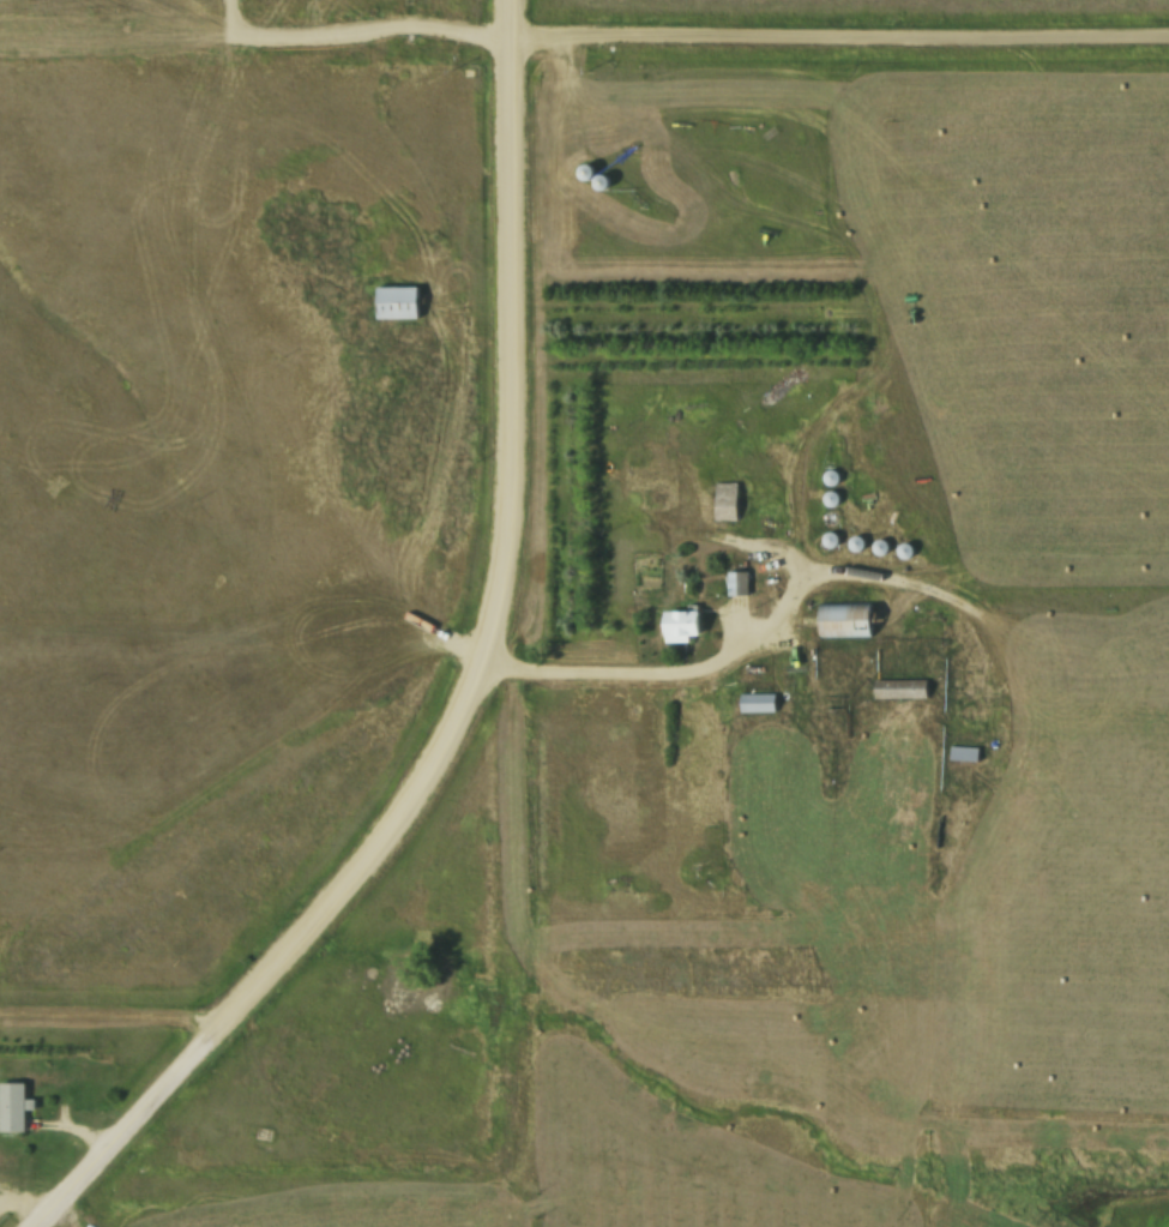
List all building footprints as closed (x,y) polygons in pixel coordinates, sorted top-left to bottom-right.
[(583,168),(582,169),(582,173),(582,175),(583,178),(585,179),(587,180),(590,180),(592,179),(595,178),(597,175),(597,173),(597,170),(596,167),(593,166),(591,164),(589,163),(586,164),(584,166),(583,168)] [(613,187),(614,185),(614,182),(614,180),(613,178),(611,175),(609,174),(607,174),(604,174),(602,175),(599,178),(598,180),(598,182),(598,186),(601,187),(603,190),(605,191),(608,190),(610,190),(613,187)] [(380,318),(421,319),(422,287),(381,285),(380,318)] [(838,469),(836,468),(832,469),(830,470),(827,474),(827,476),(827,480),(828,482),(830,483),(832,486),(836,486),(838,486),(840,485),(843,482),(844,481),(845,477),(844,475),(843,471),(840,470),(838,469)] [(721,482),(721,519),(743,519),(743,481),(721,482)] [(837,489),(833,489),(831,492),(828,494),(827,497),(827,500),(828,503),(831,506),(833,507),(836,507),(838,507),(842,506),(844,505),(845,503),(846,500),(845,497),(844,494),(843,492),(839,489),(837,489)] [(837,548),(840,547),(843,545),(844,542),(844,540),(844,536),(842,534),(839,531),(837,531),(834,530),(832,531),(830,533),(827,535),(826,537),(826,541),(827,543),(828,546),(831,547),(834,548),(837,548)] [(862,552),(864,552),(867,551),(869,548),(870,546),(870,543),(869,541),(868,537),(866,536),(863,535),(861,535),(857,536),(856,537),(854,540),(854,542),(854,546),(855,548),(856,551),(858,552),(862,552)] [(891,552),(892,549),(893,547),(893,545),(892,542),(891,540),(888,539),(886,539),(884,539),(881,540),(880,541),(879,543),(878,546),(878,548),(879,551),(881,552),(884,553),(886,554),(888,553),(891,552)] [(914,542),(911,542),(908,542),(905,543),(904,545),(903,547),(902,551),(902,553),(903,555),(905,558),(908,559),(911,559),(914,558),(916,557),(918,554),(918,552),(918,548),(917,546),(916,543),(914,542)] [(733,571),(735,595),(753,594),(752,570),(733,571)] [(822,603),(824,637),(876,636),(875,602),(822,603)] [(663,642),(694,642),(694,634),(706,634),(706,611),(673,611),(673,620),(662,620),(663,642)] [(878,697),(932,698),(932,680),(879,679),(878,697)] [(745,709),(779,712),(781,694),(746,691),(745,709)] [(954,759),(981,762),(982,747),(956,745),(954,759)] [(0,1133),(0,1084),(28,1084),(26,1133),(0,1133)]
